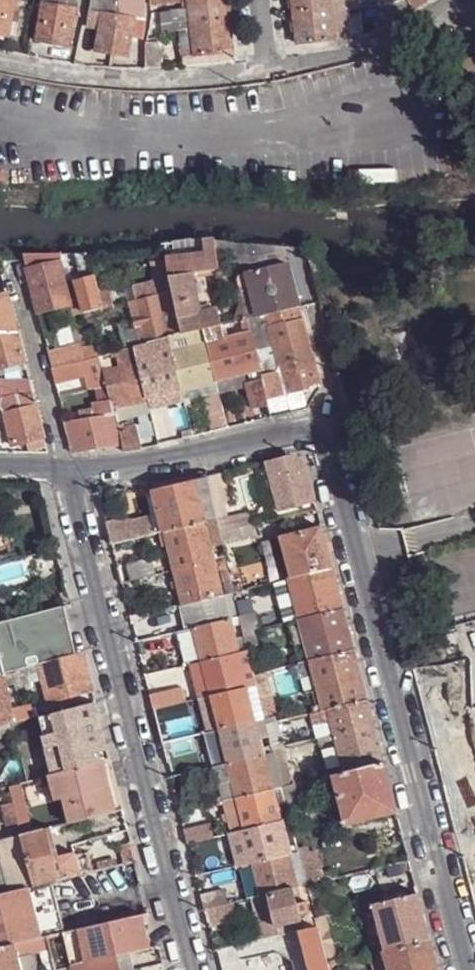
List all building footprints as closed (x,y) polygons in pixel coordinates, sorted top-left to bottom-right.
[(10,37),(11,36),(13,23),(15,7),(24,9),(25,0),(0,0),(0,35),(10,37)] [(37,41),(69,47),(74,19),(75,10),(76,0),(58,0),(57,6),(44,3),(44,5),(42,13),(37,41)] [(128,57),(132,37),(143,39),(146,18),(144,18),(143,0),(93,0),(87,29),(100,31),(96,52),(128,57)] [(189,8),(192,30),(195,56),(198,56),(232,52),(233,52),(230,24),(227,2),(226,0),(188,0),(189,8)] [(295,24),(298,45),(336,41),(331,13),(354,10),(353,0),(293,0),(295,24)] [(405,0),(395,0),(390,2),(375,9),(383,27),(393,23),(411,12),(405,0)] [(429,2),(427,0),(405,0),(411,12),(429,2)] [(182,9),(160,14),(163,37),(181,33),(192,30),(189,8),(182,9)] [(22,24),(13,23),(11,36),(20,37),(22,24)] [(192,30),(181,33),(186,63),(185,64),(195,56),(192,30)] [(148,44),(149,65),(166,65),(165,48),(162,49),(161,43),(148,44)] [(195,56),(185,64),(205,64),(233,60),(232,52),(198,56),(195,56)] [(167,251),(169,260),(213,253),(212,243),(170,244),(171,250),(167,251)] [(89,258),(88,252),(60,255),(24,256),(24,258),(26,268),(61,259),(78,259),(89,258)] [(169,260),(173,277),(191,274),(191,272),(215,268),(213,253),(169,260)] [(82,277),(93,274),(89,258),(78,259),(82,277)] [(68,305),(72,304),(71,301),(66,281),(61,259),(26,268),(29,278),(32,287),(35,300),(38,312),(68,305)] [(253,290),(260,316),(299,307),(288,263),(240,275),(239,276),(238,277),(237,279),(237,281),(236,283),(237,286),(238,289),(239,290),(240,292),(245,292),(253,290)] [(163,267),(147,269),(148,285),(160,282),(167,281),(163,267)] [(100,309),(111,307),(102,273),(93,274),(99,303),(100,309)] [(83,313),(100,309),(99,303),(93,274),(82,277),(75,279),(80,298),(83,313)] [(179,319),(198,314),(195,300),(191,279),(191,274),(173,277),(169,278),(173,293),(179,319)] [(209,297),(205,277),(191,279),(195,300),(209,297)] [(66,281),(71,301),(80,298),(75,279),(66,281)] [(137,301),(163,296),(160,282),(148,285),(134,287),(137,301)] [(16,331),(9,303),(7,294),(6,289),(0,290),(0,331),(16,331)] [(234,335),(250,331),(268,327),(303,318),(299,307),(260,316),(253,290),(245,292),(240,292),(239,290),(237,291),(240,307),(235,322),(231,323),(234,335)] [(169,338),(183,335),(179,319),(173,293),(163,296),(137,301),(147,344),(169,338)] [(195,300),(198,314),(212,311),(209,297),(195,300)] [(72,304),(75,315),(83,313),(80,298),(71,301),(72,304)] [(147,344),(137,301),(129,303),(139,346),(147,344)] [(202,331),(220,326),(217,310),(212,311),(198,314),(179,319),(183,335),(202,331)] [(268,327),(279,370),(314,362),(303,318),(268,327)] [(205,342),(224,338),(220,326),(202,331),(205,342)] [(258,363),(268,361),(271,372),(279,370),(268,327),(250,331),(258,363)] [(24,363),(22,353),(16,331),(0,331),(0,369),(24,363)] [(172,350),(205,342),(202,331),(183,335),(169,338),(172,350)] [(255,371),(260,369),(258,363),(250,331),(234,335),(224,338),(205,342),(216,380),(255,371)] [(137,359),(172,350),(169,338),(147,344),(139,346),(135,347),(137,359)] [(182,388),(216,380),(205,342),(172,350),(182,388)] [(82,343),(48,351),(51,367),(81,360),(97,356),(100,355),(105,354),(104,349),(98,350),(96,344),(83,348),(82,343)] [(115,352),(119,368),(104,371),(108,385),(111,399),(114,408),(147,400),(147,397),(137,359),(135,347),(115,352)] [(147,397),(182,388),(172,350),(137,359),(147,397)] [(82,374),(104,368),(100,355),(97,356),(81,360),(51,367),(55,380),(82,374)] [(261,375),(271,372),(268,361),(258,363),(260,369),(261,375)] [(268,399),(320,386),(314,362),(279,370),(271,372),(261,375),(263,379),(268,399)] [(0,369),(0,375),(26,368),(24,363),(0,369)] [(82,374),(86,390),(92,388),(108,385),(104,371),(104,368),(82,374)] [(219,395),(247,386),(246,383),(257,380),(255,371),(216,380),(219,393),(219,395)] [(253,409),(269,405),(268,399),(263,379),(257,380),(246,383),(247,386),(253,409)] [(202,397),(219,393),(216,380),(182,388),(185,400),(189,398),(190,400),(202,397)] [(33,396),(29,382),(0,381),(0,394),(11,392),(11,394),(18,394),(33,396)] [(108,385),(92,388),(95,403),(111,399),(108,385)] [(320,386),(268,399),(269,405),(272,416),(308,408),(320,386)] [(182,388),(147,397),(147,400),(150,411),(179,404),(179,402),(185,400),(182,388)] [(3,414),(22,409),(18,394),(11,394),(11,392),(0,394),(0,413),(3,414)] [(202,397),(211,432),(228,428),(219,395),(219,393),(202,397)] [(22,409),(35,405),(33,396),(18,394),(22,409)] [(96,417),(105,448),(123,446),(119,428),(117,422),(114,408),(111,399),(95,403),(93,403),(96,417)] [(147,400),(114,408),(117,422),(150,413),(150,411),(147,400)] [(46,447),(43,438),(35,405),(22,409),(3,414),(11,446),(26,442),(28,451),(46,447)] [(90,450),(105,448),(96,417),(65,422),(73,452),(90,450)] [(124,451),(142,448),(136,424),(119,428),(123,446),(124,451)] [(279,511),(315,502),(305,461),(292,453),(266,460),(272,485),(279,511)] [(222,473),(207,477),(217,518),(217,521),(232,518),(222,473)] [(204,521),(217,518),(207,477),(193,480),(204,521)] [(164,531),(204,521),(193,480),(153,489),(154,492),(160,515),(164,531)] [(254,489),(262,516),(279,511),(272,485),(254,489)] [(154,492),(146,495),(152,517),(160,515),(154,492)] [(220,532),(255,524),(252,513),(232,518),(217,521),(220,532)] [(122,519),(107,523),(112,544),(136,538),(156,533),(159,532),(164,531),(160,515),(152,517),(133,522),(122,519)] [(210,544),(222,542),(220,532),(217,521),(217,518),(204,521),(210,544)] [(174,569),(214,559),(213,557),(210,544),(204,521),(164,531),(169,553),(174,569)] [(222,544),(257,535),(255,524),(220,532),(222,542),(222,544)] [(290,577),(332,566),(321,526),(280,536),(290,577)] [(21,577),(47,571),(42,551),(16,558),(21,577)] [(0,556),(0,562),(14,559),(12,553),(0,556)] [(129,580),(162,572),(162,555),(154,558),(125,565),(129,580)] [(183,603),(223,594),(215,562),(214,559),(174,569),(183,603)] [(299,618),(343,608),(332,566),(290,577),(288,577),(299,618)] [(225,582),(231,581),(230,576),(228,568),(222,570),(225,582)] [(233,591),(242,589),(242,585),(239,574),(230,576),(231,581),(233,591)] [(275,581),(270,582),(279,617),(287,615),(288,620),(299,618),(288,577),(281,579),(275,581)] [(248,588),(234,592),(240,616),(241,622),(244,631),(253,629),(258,627),(248,588)] [(231,618),(240,616),(234,592),(233,591),(224,593),(231,618)] [(194,627),(231,618),(224,593),(223,594),(183,603),(190,628),(194,627)] [(77,654),(65,606),(0,623),(0,664),(2,674),(11,671),(27,667),(39,664),(77,654)] [(310,659),(354,650),(343,608),(299,618),(310,659)] [(143,622),(141,614),(133,616),(135,624),(143,622)] [(271,625),(288,620),(287,615),(279,617),(270,619),(271,625)] [(232,624),(241,622),(240,616),(231,618),(232,624)] [(203,661),(239,653),(238,646),(232,624),(231,618),(194,627),(203,661)] [(247,644),(247,647),(257,645),(253,629),(244,631),(247,644)] [(175,640),(173,632),(161,635),(164,643),(175,640)] [(239,653),(248,651),(247,647),(247,644),(238,646),(239,653)] [(328,708),(367,700),(354,650),(310,659),(323,710),(328,708)] [(241,659),(250,656),(248,651),(239,653),(241,659)] [(93,690),(83,653),(77,654),(39,664),(42,673),(49,701),(93,690)] [(211,696),(248,687),(246,680),(241,659),(239,653),(203,661),(211,696)] [(252,665),(250,656),(241,659),(246,680),(255,678),(254,673),(252,665)] [(310,659),(300,662),(314,712),(323,710),(310,659)] [(203,661),(189,665),(197,699),(199,698),(211,696),(203,661)] [(264,671),(261,663),(252,665),(254,673),(264,671)] [(27,667),(29,676),(42,673),(39,664),(27,667)] [(11,671),(14,681),(16,681),(18,688),(31,685),(29,676),(27,667),(11,671)] [(2,674),(5,683),(14,681),(11,671),(2,674)] [(266,723),(276,720),(264,671),(254,673),(255,678),(257,684),(258,690),(264,712),(265,718),(266,723)] [(15,722),(12,710),(5,683),(2,674),(0,674),(0,726),(12,722),(15,722)] [(248,687),(257,684),(255,678),(246,680),(248,687)] [(250,692),(258,690),(257,684),(248,687),(250,692)] [(220,729),(257,721),(255,714),(250,692),(248,687),(211,696),(199,698),(203,713),(207,732),(220,729)] [(184,689),(151,696),(154,709),(174,705),(186,701),(184,689)] [(93,690),(49,701),(51,706),(94,695),(93,690)] [(335,733),(373,724),(367,700),(328,708),(331,720),(334,728),(335,733)] [(99,714),(95,701),(39,715),(43,728),(99,714)] [(15,722),(35,717),(34,710),(32,705),(12,710),(15,722)] [(323,710),(314,712),(316,723),(331,720),(328,708),(323,710)] [(257,721),(265,718),(264,712),(255,714),(257,721)] [(207,732),(203,713),(187,717),(191,736),(207,733),(207,732)] [(104,763),(111,761),(99,714),(43,728),(55,775),(58,774),(65,772),(104,763)] [(258,726),(267,725),(266,723),(265,718),(257,721),(258,726)] [(273,748),(283,746),(276,720),(266,723),(267,725),(273,746),(273,748)] [(229,763),(265,754),(263,747),(258,726),(257,721),(220,729),(223,742),(229,763)] [(0,726),(0,737),(15,733),(12,722),(0,726)] [(345,772),(384,763),(373,724),(335,733),(341,756),(345,772)] [(207,732),(207,733),(210,745),(223,742),(220,729),(207,732)] [(327,760),(341,756),(335,733),(328,735),(322,736),(327,760)] [(214,767),(229,763),(223,742),(210,745),(214,767)] [(265,754),(274,753),(273,748),(273,746),(263,747),(265,754)] [(312,779),(310,772),(290,776),(283,746),(273,748),(274,753),(276,759),(283,786),(299,782),(312,779)] [(267,761),(276,759),(274,753),(265,754),(267,761)] [(237,797),(274,788),(267,761),(265,754),(229,763),(233,781),(237,797)] [(274,788),(283,786),(276,759),(267,761),(274,788)] [(104,763),(116,810),(123,808),(111,761),(104,763)] [(116,810),(104,763),(65,772),(73,805),(66,807),(70,822),(116,810)] [(218,784),(233,781),(229,763),(214,767),(218,784)] [(346,823),(397,811),(384,763),(345,772),(333,774),(346,823)] [(66,807),(73,805),(65,772),(58,774),(64,800),(66,807)] [(56,801),(64,800),(58,774),(55,775),(50,776),(56,801)] [(315,785),(312,779),(299,782),(301,789),(315,785)] [(233,781),(218,784),(222,801),(224,800),(237,797),(233,781)] [(301,789),(299,782),(283,786),(284,792),(289,812),(290,818),(307,814),(301,789)] [(21,834),(32,832),(20,784),(9,787),(18,823),(19,829),(21,834)] [(275,794),(284,792),(283,786),(274,788),(275,794)] [(18,823),(9,787),(0,789),(0,795),(1,801),(8,826),(18,823)] [(245,830),(282,821),(281,814),(275,794),(274,788),(237,797),(224,800),(232,834),(234,833),(245,830)] [(205,819),(202,807),(187,810),(190,823),(205,819)] [(282,821),(291,819),(290,818),(289,812),(281,814),(282,821)] [(254,862),(290,853),(288,847),(283,827),(282,821),(245,830),(249,843),(254,862)] [(33,886),(44,883),(81,874),(76,851),(51,857),(44,829),(32,832),(21,834),(33,886)] [(237,846),(249,843),(245,830),(234,833),(235,838),(237,846)] [(33,886),(21,834),(15,836),(0,840),(0,894),(29,887),(33,886)] [(235,838),(231,839),(237,863),(241,862),(237,846),(235,838)] [(119,844),(124,864),(136,861),(131,840),(119,844)] [(241,865),(254,862),(249,843),(237,846),(241,862),(241,865)] [(308,883),(326,880),(324,872),(318,849),(310,850),(309,844),(298,847),(299,851),(301,858),(308,883)] [(290,853),(299,851),(298,847),(297,845),(288,847),(290,853)] [(292,860),(301,858),(299,851),(290,853),(292,860)] [(262,895),(298,887),(292,860),(290,853),(254,862),(262,895)] [(95,871),(91,856),(83,858),(87,873),(95,871)] [(301,858),(292,860),(298,887),(308,883),(301,858)] [(96,863),(98,870),(117,865),(115,859),(96,863)] [(251,897),(262,895),(254,862),(241,865),(242,869),(240,869),(247,898),(251,897)] [(337,869),(324,872),(326,880),(339,876),(337,869)] [(47,937),(57,935),(44,883),(33,886),(29,887),(41,938),(47,937)] [(262,895),(251,897),(261,940),(274,937),(319,926),(316,917),(308,883),(298,887),(262,895)] [(41,938),(29,887),(0,894),(0,948),(15,945),(22,943),(41,938)] [(205,908),(228,902),(224,889),(202,894),(205,908)] [(385,951),(431,940),(418,893),(372,904),(385,951)] [(228,903),(205,908),(210,926),(237,920),(233,902),(228,903)] [(135,952),(150,948),(142,915),(108,923),(116,956),(128,953),(135,952)] [(329,964),(338,962),(326,915),(316,917),(319,926),(329,964)] [(72,966),(116,956),(108,923),(64,933),(66,941),(70,959),(72,966)] [(329,964),(319,926),(274,937),(278,953),(299,962),(310,959),(313,969),(331,969),(329,964)] [(39,951),(44,969),(56,969),(53,961),(49,945),(47,937),(41,938),(22,943),(25,954),(39,951)] [(431,940),(385,951),(390,969),(439,969),(431,940)] [(15,945),(0,948),(0,969),(21,969),(15,945)] [(130,957),(129,958),(128,953),(116,956),(119,969),(133,969),(130,957)] [(116,956),(72,966),(73,969),(119,969),(116,956)] [(310,959),(299,962),(300,969),(313,969),(310,959)] [(342,961),(338,962),(329,964),(331,969),(345,969),(342,961)]
